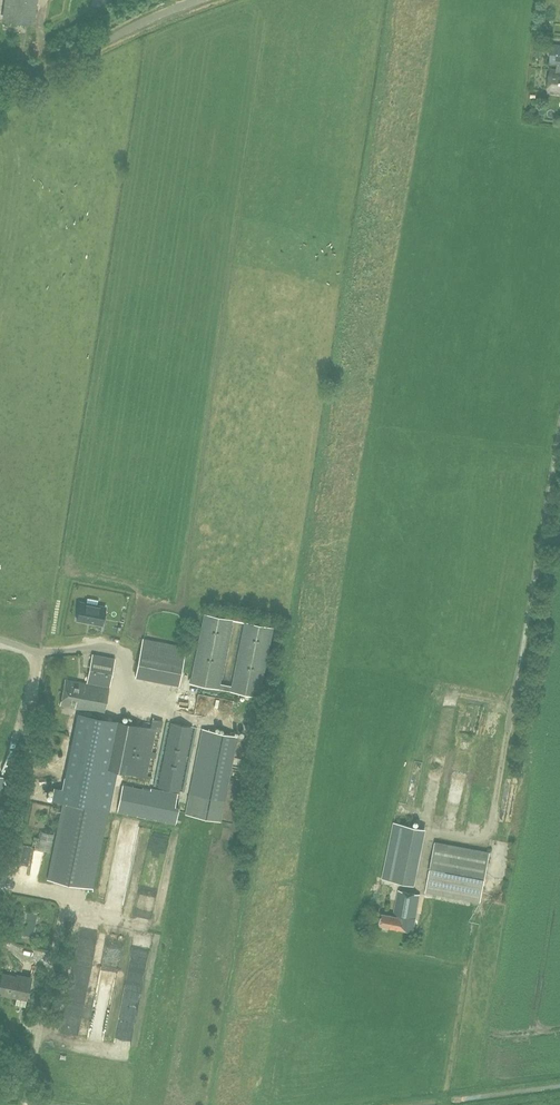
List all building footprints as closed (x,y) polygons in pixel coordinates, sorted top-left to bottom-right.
[(5,21),(34,25),(37,0),(8,0),(5,21)] [(558,64),(557,70),(549,69),(547,93),(559,95),(559,64),(558,64)] [(77,620),(102,625),(106,607),(97,606),(86,603),(80,602),(77,620)] [(273,628),(204,614),(190,683),(259,697),(273,628)] [(135,676),(178,685),(186,648),(142,639),(135,676)] [(84,710),(83,714),(103,717),(111,677),(112,677),(115,660),(91,655),(86,683),(65,679),(59,705),(84,710)] [(196,692),(194,698),(202,701),(205,695),(196,692)] [(210,695),(208,705),(215,707),(217,697),(210,695)] [(103,718),(103,717),(83,714),(81,713),(65,790),(54,788),(51,800),(63,802),(47,880),(92,888),(115,770),(151,777),(162,721),(152,719),(151,727),(103,718)] [(171,722),(158,787),(179,791),(192,727),(171,722)] [(237,736),(202,729),(185,814),(220,821),(237,736)] [(169,806),(171,793),(150,789),(149,794),(121,788),(117,808),(176,820),(177,814),(178,808),(169,806)] [(37,849),(49,852),(53,835),(42,832),(37,849)] [(434,842),(425,892),(480,902),(489,852),(434,842)] [(384,846),(379,882),(413,887),(418,851),(384,846)] [(28,870),(35,870),(36,853),(29,852),(28,870)] [(382,913),(379,925),(412,931),(419,894),(398,890),(393,915),(382,913)] [(16,976),(2,973),(0,981),(0,993),(17,997),(15,1004),(25,1006),(31,978),(16,975),(16,976)]
